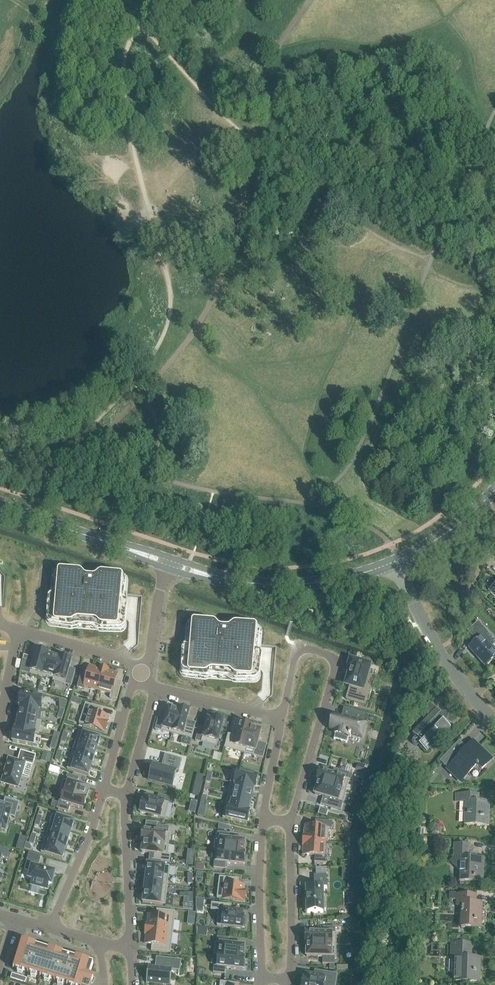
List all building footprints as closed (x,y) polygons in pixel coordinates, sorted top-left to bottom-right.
[(57,622),(76,624),(81,625),(98,626),(122,628),(123,618),(124,608),(125,595),(126,584),(114,583),(99,581),(91,580),(80,579),(53,577),(51,597),(49,622),(57,622)] [(468,647),(486,667),(494,658),(494,641),(478,622),(467,632),(475,641),(468,647)] [(259,646),(260,634),(245,633),(233,632),(214,630),(197,629),(187,628),(187,633),(185,650),(183,672),(196,673),(206,674),(224,676),(240,677),(256,679),(257,669),(257,668),(258,659),(259,646)] [(42,676),(48,655),(48,654),(44,653),(36,651),(33,662),(22,660),(20,672),(29,674),(29,675),(42,678),(42,676)] [(50,655),(48,655),(42,676),(49,678),(53,679),(59,658),(50,655)] [(52,681),(56,682),(65,684),(71,686),(75,670),(69,668),(72,661),(64,658),(61,658),(59,657),(59,658),(53,679),(52,681)] [(370,666),(351,660),(348,671),(350,671),(346,685),(350,686),(349,691),(346,699),(366,705),(369,695),(370,695),(375,677),(368,675),(370,666)] [(98,690),(103,670),(100,669),(100,668),(99,668),(98,668),(90,666),(87,675),(81,674),(77,687),(84,689),(85,687),(98,690)] [(117,700),(122,682),(115,680),(117,673),(109,671),(109,670),(107,670),(107,671),(103,670),(98,690),(110,694),(109,698),(117,700)] [(19,706),(20,706),(39,710),(40,710),(42,697),(22,693),(20,701),(20,704),(19,706)] [(83,709),(79,724),(105,732),(105,729),(107,729),(108,725),(107,724),(108,721),(107,721),(108,717),(100,715),(102,709),(85,703),(83,709)] [(37,721),(39,710),(20,706),(20,707),(19,710),(18,717),(37,721)] [(172,734),(179,709),(175,708),(170,707),(169,708),(167,708),(164,719),(158,718),(155,729),(161,731),(172,734)] [(413,733),(416,736),(413,739),(412,741),(413,744),(415,746),(418,746),(419,745),(427,752),(451,727),(445,721),(447,718),(448,716),(448,715),(447,713),(445,711),(443,712),(441,713),(436,708),(413,733)] [(195,727),(186,725),(189,712),(179,709),(172,734),(183,737),(192,739),(195,727)] [(331,729),(336,731),(334,739),(347,743),(349,734),(362,738),(366,725),(364,724),(364,723),(367,715),(352,711),(350,720),(338,717),(337,722),(336,721),(333,721),(331,729)] [(41,722),(37,721),(18,717),(17,725),(16,728),(16,729),(35,733),(39,734),(41,722)] [(207,719),(204,731),(198,729),(195,741),(216,747),(223,721),(222,721),(223,719),(213,717),(213,719),(212,718),(211,720),(207,719)] [(244,753),(251,726),(240,724),(237,736),(228,734),(224,748),(244,753)] [(258,742),(261,731),(260,730),(260,729),(251,726),(244,753),(263,758),(267,745),(258,742)] [(33,745),(35,733),(16,729),(15,729),(14,731),(14,734),(12,741),(33,745)] [(98,744),(100,738),(79,732),(76,741),(97,748),(98,744)] [(95,751),(97,748),(76,741),(73,750),(94,757),(96,752),(95,751)] [(450,751),(441,761),(447,768),(461,781),(476,765),(478,767),(479,766),(482,769),(490,761),(482,753),(484,751),(474,741),(466,748),(457,758),(450,751)] [(93,763),(94,757),(73,750),(70,759),(91,766),(92,762),(93,763)] [(2,783),(17,787),(24,763),(33,765),(36,755),(20,751),(18,760),(10,758),(9,758),(8,757),(8,759),(1,782),(1,783),(2,783)] [(49,761),(51,755),(43,753),(41,759),(49,761)] [(149,780),(172,786),(176,771),(178,771),(181,759),(164,755),(161,766),(153,764),(149,780)] [(90,770),(91,766),(70,759),(67,769),(88,776),(90,770)] [(233,770),(230,783),(231,783),(254,788),(255,789),(258,776),(233,770)] [(346,791),(349,780),(348,779),(350,773),(338,770),(337,776),(320,771),(319,772),(318,772),(316,779),(317,779),(316,783),(317,783),(346,791)] [(64,792),(86,799),(86,798),(89,790),(88,789),(88,788),(77,784),(79,778),(67,774),(65,780),(63,780),(60,791),(64,792)] [(195,781),(202,782),(204,775),(197,774),(195,781)] [(422,786),(430,783),(428,775),(419,778),(422,786)] [(254,788),(231,783),(228,794),(251,800),(254,788)] [(346,791),(317,783),(317,786),(316,785),(313,793),(315,793),(314,794),(330,799),(328,807),(341,810),(346,791)] [(86,799),(64,792),(61,802),(59,801),(58,803),(57,808),(68,812),(70,805),(83,809),(86,799)] [(251,800),(228,794),(225,805),(249,811),(251,800)] [(465,825),(489,826),(490,802),(479,802),(479,795),(456,794),(456,801),(466,802),(465,825)] [(138,811),(140,812),(140,813),(165,819),(168,804),(173,805),(175,798),(158,795),(157,800),(145,797),(144,802),(142,801),(142,803),(140,802),(138,811)] [(19,803),(5,799),(3,806),(0,805),(0,831),(1,831),(2,830),(5,831),(11,809),(17,811),(19,803)] [(250,811),(249,811),(225,805),(222,818),(247,824),(250,811)] [(320,808),(318,814),(321,815),(325,816),(326,816),(328,810),(320,808)] [(72,828),(74,822),(52,815),(49,824),(70,831),(72,827),(72,828)] [(328,843),(329,829),(332,829),(332,822),(315,820),(315,827),(305,826),(305,829),(304,830),(304,833),(305,834),(304,835),(303,842),(325,843),(328,843)] [(143,830),(142,841),(169,844),(170,833),(168,833),(169,827),(157,825),(157,823),(151,822),(150,831),(145,830),(143,830)] [(69,835),(70,831),(49,824),(47,834),(68,840),(70,835),(69,835)] [(229,833),(218,832),(217,838),(215,838),(214,850),(245,853),(244,853),(244,850),(245,850),(246,843),(245,842),(245,841),(229,839),(229,833)] [(66,846),(68,840),(47,834),(44,843),(65,849),(66,846)] [(420,837),(418,841),(419,845),(423,847),(427,846),(429,842),(428,838),(424,836),(420,837)] [(142,841),(140,851),(142,851),(141,853),(153,854),(153,861),(167,862),(169,863),(170,855),(168,854),(169,844),(142,841)] [(324,856),(325,843),(303,842),(303,846),(304,846),(303,854),(303,855),(315,856),(314,862),(327,863),(327,856),(324,856)] [(63,853),(65,849),(44,843),(41,852),(62,859),(64,853),(63,853)] [(450,861),(461,872),(461,882),(483,883),(484,858),(468,857),(469,844),(454,844),(454,857),(450,861)] [(1,856),(7,858),(9,851),(0,848),(0,859),(1,856)] [(245,853),(214,850),(216,850),(215,862),(214,862),(213,868),(225,869),(226,863),(243,865),(244,864),(245,864),(246,856),(245,856),(245,853)] [(28,859),(25,870),(31,871),(29,878),(32,879),(30,885),(48,889),(49,883),(51,884),(54,872),(38,868),(39,862),(41,856),(29,853),(28,859)] [(146,873),(168,876),(170,866),(147,863),(146,873)] [(146,873),(145,883),(167,886),(168,876),(146,873)] [(304,903),(305,913),(323,913),(323,903),(324,903),(324,896),(323,896),(323,887),(327,887),(327,875),(316,875),(316,886),(306,886),(306,903),(304,903)] [(239,879),(219,877),(217,898),(244,901),(244,899),(245,898),(245,895),(246,894),(245,893),(245,890),(244,890),(245,886),(238,886),(239,879)] [(145,883),(144,893),(166,895),(167,886),(145,883)] [(166,895),(144,893),(143,903),(165,905),(166,895)] [(476,902),(476,894),(458,894),(457,906),(463,906),(462,928),(481,928),(482,902),(476,902)] [(243,913),(231,911),(231,905),(226,905),(211,903),(211,910),(218,911),(217,926),(243,929),(243,928),(245,928),(246,918),(244,918),(244,917),(242,917),(243,913)] [(173,932),(174,918),(175,911),(157,909),(156,916),(148,915),(147,924),(146,924),(146,925),(147,926),(146,929),(173,932)] [(305,944),(337,944),(337,933),(335,933),(335,927),(323,927),(323,933),(306,933),(306,934),(304,934),(304,942),(305,942),(305,944)] [(171,947),(173,932),(146,929),(146,933),(145,933),(145,934),(146,935),(145,944),(152,944),(151,951),(170,953),(171,947)] [(214,955),(244,958),(243,957),(244,955),(245,955),(246,947),(244,947),(245,946),(228,944),(229,938),(217,937),(216,943),(215,943),(214,955)] [(22,942),(13,969),(67,984),(91,984),(94,977),(86,975),(89,966),(88,966),(87,966),(75,962),(74,962),(62,958),(61,958),(48,954),(47,954),(35,950),(36,946),(22,942)] [(336,957),(337,944),(305,944),(305,945),(306,945),(306,948),(305,948),(305,955),(306,955),(306,957),(323,957),(323,964),(334,964),(335,957),(336,957)] [(456,982),(479,983),(480,959),(474,958),(474,944),(452,944),(452,958),(457,959),(457,961),(450,961),(450,969),(457,969),(456,982)] [(244,958),(214,955),(213,955),(218,956),(217,966),(214,966),(213,973),(225,974),(225,968),(243,970),(243,969),(244,969),(245,961),(244,961),(244,958)] [(158,957),(157,967),(148,966),(146,983),(166,984),(170,984),(172,970),(180,971),(181,960),(158,957)] [(331,973),(319,971),(318,977),(306,975),(305,979),(303,979),(303,980),(301,980),(300,984),(328,984),(331,973)] [(26,978),(12,974),(10,978),(25,983),(26,978)]
